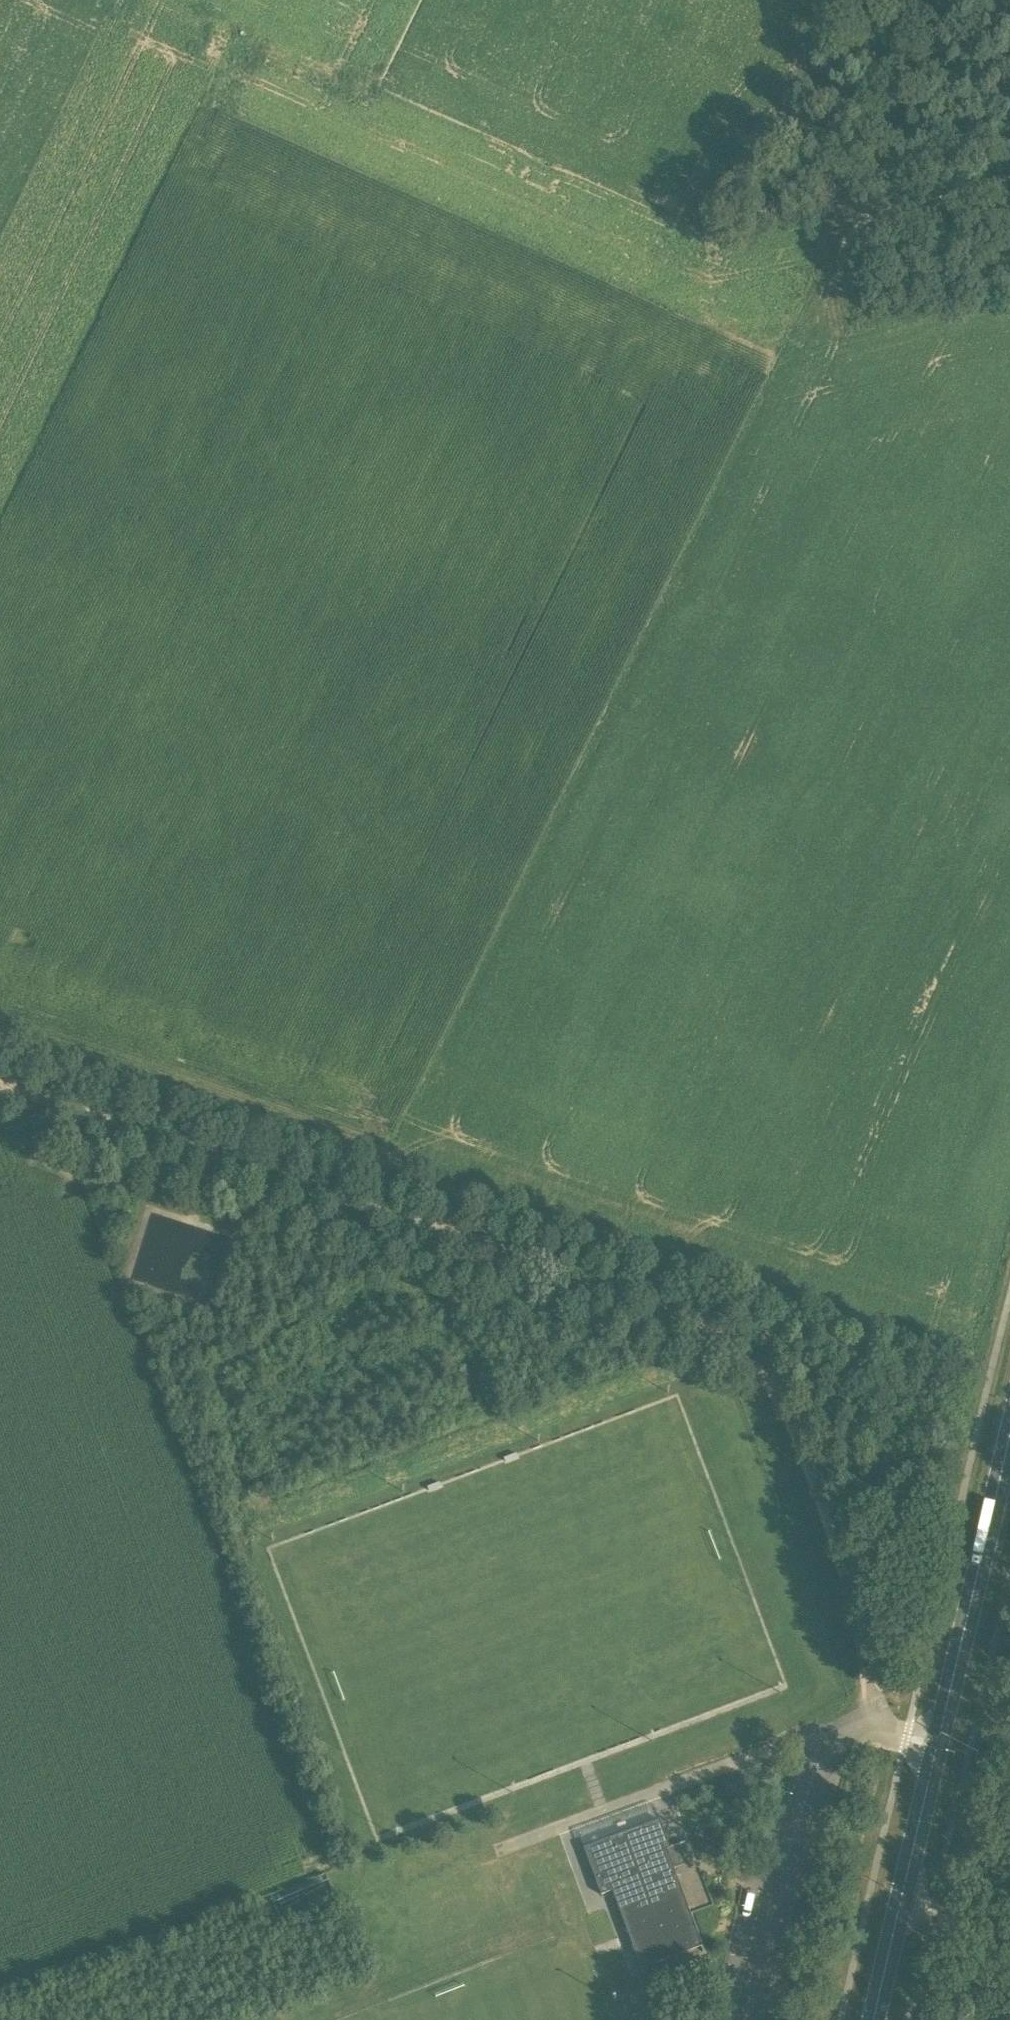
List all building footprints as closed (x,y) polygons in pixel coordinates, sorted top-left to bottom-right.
[(660,1819),(584,1847),(602,1895),(613,1891),(641,1968),(703,1946),(672,1862),(665,1865),(661,1852),(671,1848),(660,1819)]
